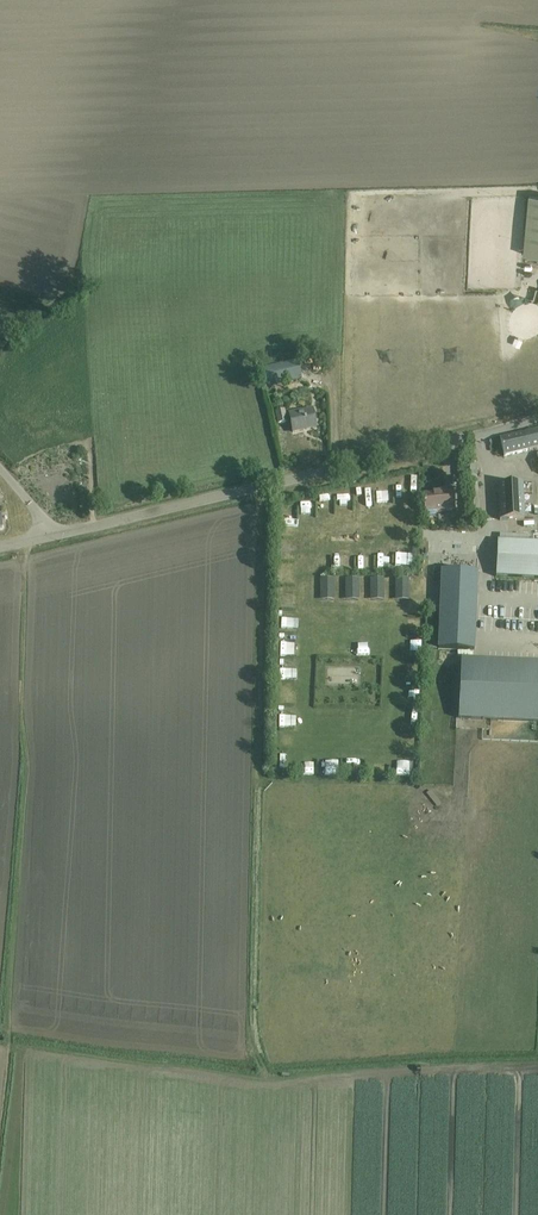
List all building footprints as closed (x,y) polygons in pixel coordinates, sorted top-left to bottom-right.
[(524,254),(537,255),(537,195),(530,194),(524,254)] [(296,354),(259,363),(265,389),(302,381),(296,354)] [(286,410),(276,411),(278,424),(288,422),(286,410)] [(289,415),(290,420),(293,432),(316,427),(313,410),(289,415)] [(500,439),(504,456),(537,448),(537,429),(500,439)] [(475,464),(463,465),(464,475),(476,474),(475,464)] [(526,519),(524,484),(498,485),(500,521),(526,519)] [(468,524),(481,522),(478,488),(465,489),(468,524)] [(423,495),(425,517),(436,516),(435,513),(455,511),(453,489),(445,490),(445,493),(423,495)] [(357,510),(369,510),(368,491),(356,492),(357,510)] [(496,576),(537,579),(537,542),(498,540),(496,576)] [(394,567),(411,567),(410,555),(394,555),(394,567)] [(474,649),(476,568),(439,567),(437,648),(474,649)] [(299,581),(299,569),(281,569),(281,581),(299,581)] [(333,579),(321,579),(321,594),(333,594),(333,579)] [(358,579),(346,579),(346,593),(358,593),(358,579)] [(383,579),(371,579),(371,593),(383,593),(383,579)] [(408,579),(396,579),(396,593),(408,593),(408,579)] [(280,592),(280,606),(297,607),(298,593),(280,592)] [(297,619),(280,619),(280,631),(297,631),(297,619)] [(408,622),(407,634),(418,634),(419,622),(408,622)] [(299,656),(299,643),(280,642),(279,655),(299,656)] [(332,654),(332,643),(321,643),(321,654),(332,654)] [(458,719),(537,723),(537,662),(461,658),(458,719)] [(407,667),(406,680),(415,681),(416,667),(407,667)] [(293,703),(292,681),(284,682),(284,688),(278,688),(279,703),(293,703)] [(287,751),(278,751),(278,767),(287,767),(287,751)] [(373,771),(379,769),(376,760),(370,762),(373,771)] [(325,761),(325,774),(336,774),(336,761),(325,761)]
